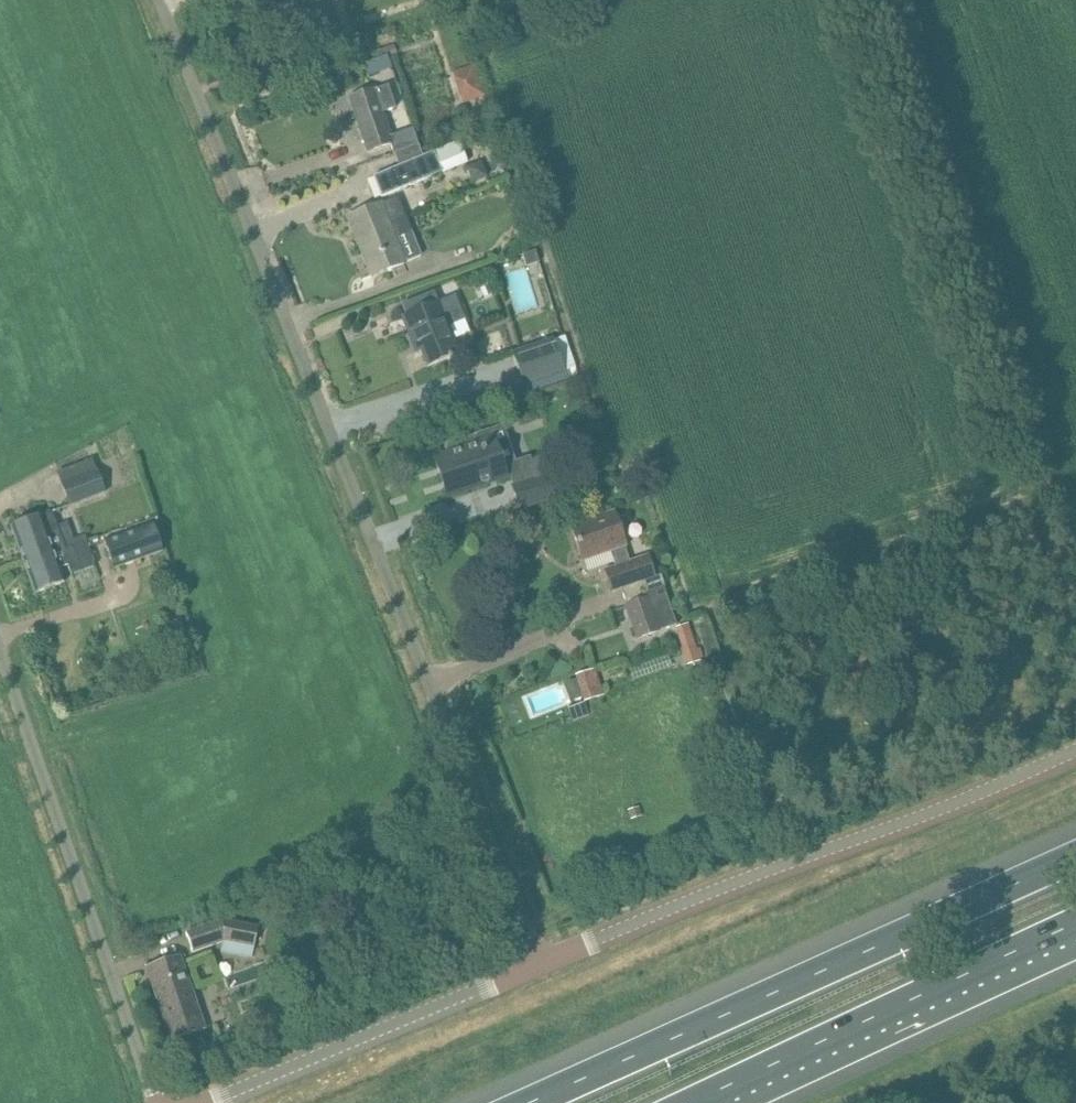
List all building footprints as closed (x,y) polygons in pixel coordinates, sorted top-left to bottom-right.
[(374,60),(365,63),(370,76),(378,73),(374,60)] [(486,96),(476,64),(453,72),(463,104),(486,96)] [(394,154),(419,145),(413,128),(390,137),(381,113),(396,108),(388,85),(350,98),(368,151),(391,144),(394,154)] [(467,162),(459,142),(373,177),(382,197),(467,162)] [(412,232),(397,197),(348,217),(373,276),(404,263),(394,239),(412,232)] [(522,255),(526,267),(539,263),(535,251),(522,255)] [(465,320),(455,295),(438,302),(434,293),(403,305),(407,316),(403,317),(415,347),(419,345),(428,367),(458,354),(447,327),(465,320)] [(553,339),(511,353),(523,387),(525,387),(527,394),(578,376),(575,368),(576,368),(565,336),(554,340),(553,339)] [(447,455),(434,460),(447,497),(505,478),(493,440),(480,444),(476,434),(443,445),(447,455)] [(563,448),(541,453),(545,470),(520,475),(525,498),(572,488),(563,448)] [(106,494),(93,461),(58,474),(70,507),(106,494)] [(48,541),(60,536),(52,513),(11,527),(24,561),(52,551),(48,541)] [(612,591),(654,577),(647,556),(630,562),(614,514),(572,528),(583,560),(610,550),(616,567),(605,571),(612,591)] [(163,550),(153,523),(106,540),(116,568),(163,550)] [(52,551),(24,561),(36,594),(64,583),(59,569),(67,566),(70,574),(94,565),(85,542),(65,549),(60,536),(48,541),(52,551)] [(645,594),(646,598),(624,605),(635,638),(676,624),(676,623),(664,588),(645,594)] [(181,621),(168,625),(172,639),(185,636),(181,621)] [(700,661),(688,623),(675,628),(687,665),(700,661)] [(704,648),(707,658),(717,655),(714,645),(704,648)] [(598,669),(567,677),(574,704),(605,695),(598,669)] [(254,948),(258,926),(227,920),(186,933),(192,952),(223,942),(254,948)] [(205,1029),(180,956),(147,968),(171,1041),(205,1029)]
